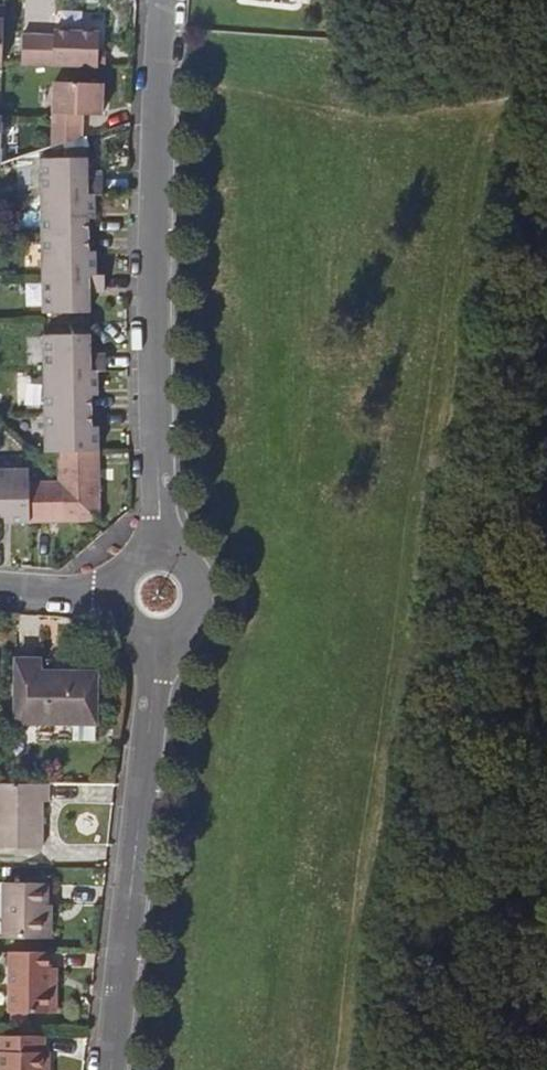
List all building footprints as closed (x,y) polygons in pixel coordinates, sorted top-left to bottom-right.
[(10,8),(0,8),(0,79),(8,79),(9,65),(10,8)] [(28,65),(105,67),(106,33),(61,32),(61,37),(29,36),(28,65)] [(60,148),(89,138),(90,115),(109,116),(110,84),(61,83),(60,120),(60,123),(60,148)] [(0,118),(0,169),(8,166),(9,119),(0,118)] [(44,168),(44,202),(97,202),(104,202),(104,185),(90,185),(89,152),(67,151),(67,167),(44,168)] [(97,218),(97,202),(44,202),(45,241),(91,240),(91,218),(97,218)] [(92,261),(91,240),(45,241),(45,280),(97,279),(98,261),(92,261)] [(105,279),(97,279),(45,280),(46,319),(91,318),(92,296),(105,296),(105,279)] [(44,282),(30,281),(28,305),(42,306),(44,282)] [(42,334),(28,334),(29,361),(43,361),(42,334)] [(46,341),(47,379),(100,379),(106,379),(106,362),(92,361),(92,341),(46,341)] [(100,396),(100,379),(47,379),(48,418),(93,418),(93,396),(100,396)] [(94,440),(93,418),(48,418),(48,455),(62,456),(100,456),(100,441),(94,440)] [(78,501),(101,501),(100,456),(62,456),(63,487),(78,501)] [(0,474),(0,516),(12,516),(13,524),(29,524),(29,487),(29,474),(0,474)] [(63,487),(29,487),(29,524),(79,523),(78,501),(63,487)] [(101,523),(101,501),(78,501),(79,523),(101,523)] [(43,676),(42,657),(17,658),(17,721),(52,722),(52,738),(99,738),(99,721),(99,669),(69,669),(68,676),(43,676)] [(0,785),(0,849),(43,849),(44,803),(51,803),(51,786),(3,786),(0,785)] [(6,941),(47,941),(49,909),(48,887),(8,886),(6,941)] [(52,954),(14,954),(13,1015),(60,1015),(61,984),(52,984),(52,971),(52,954)] [(61,971),(52,971),(52,984),(61,984),(61,971)] [(2,1038),(2,1069),(53,1069),(53,1055),(47,1055),(46,1039),(2,1038)]
